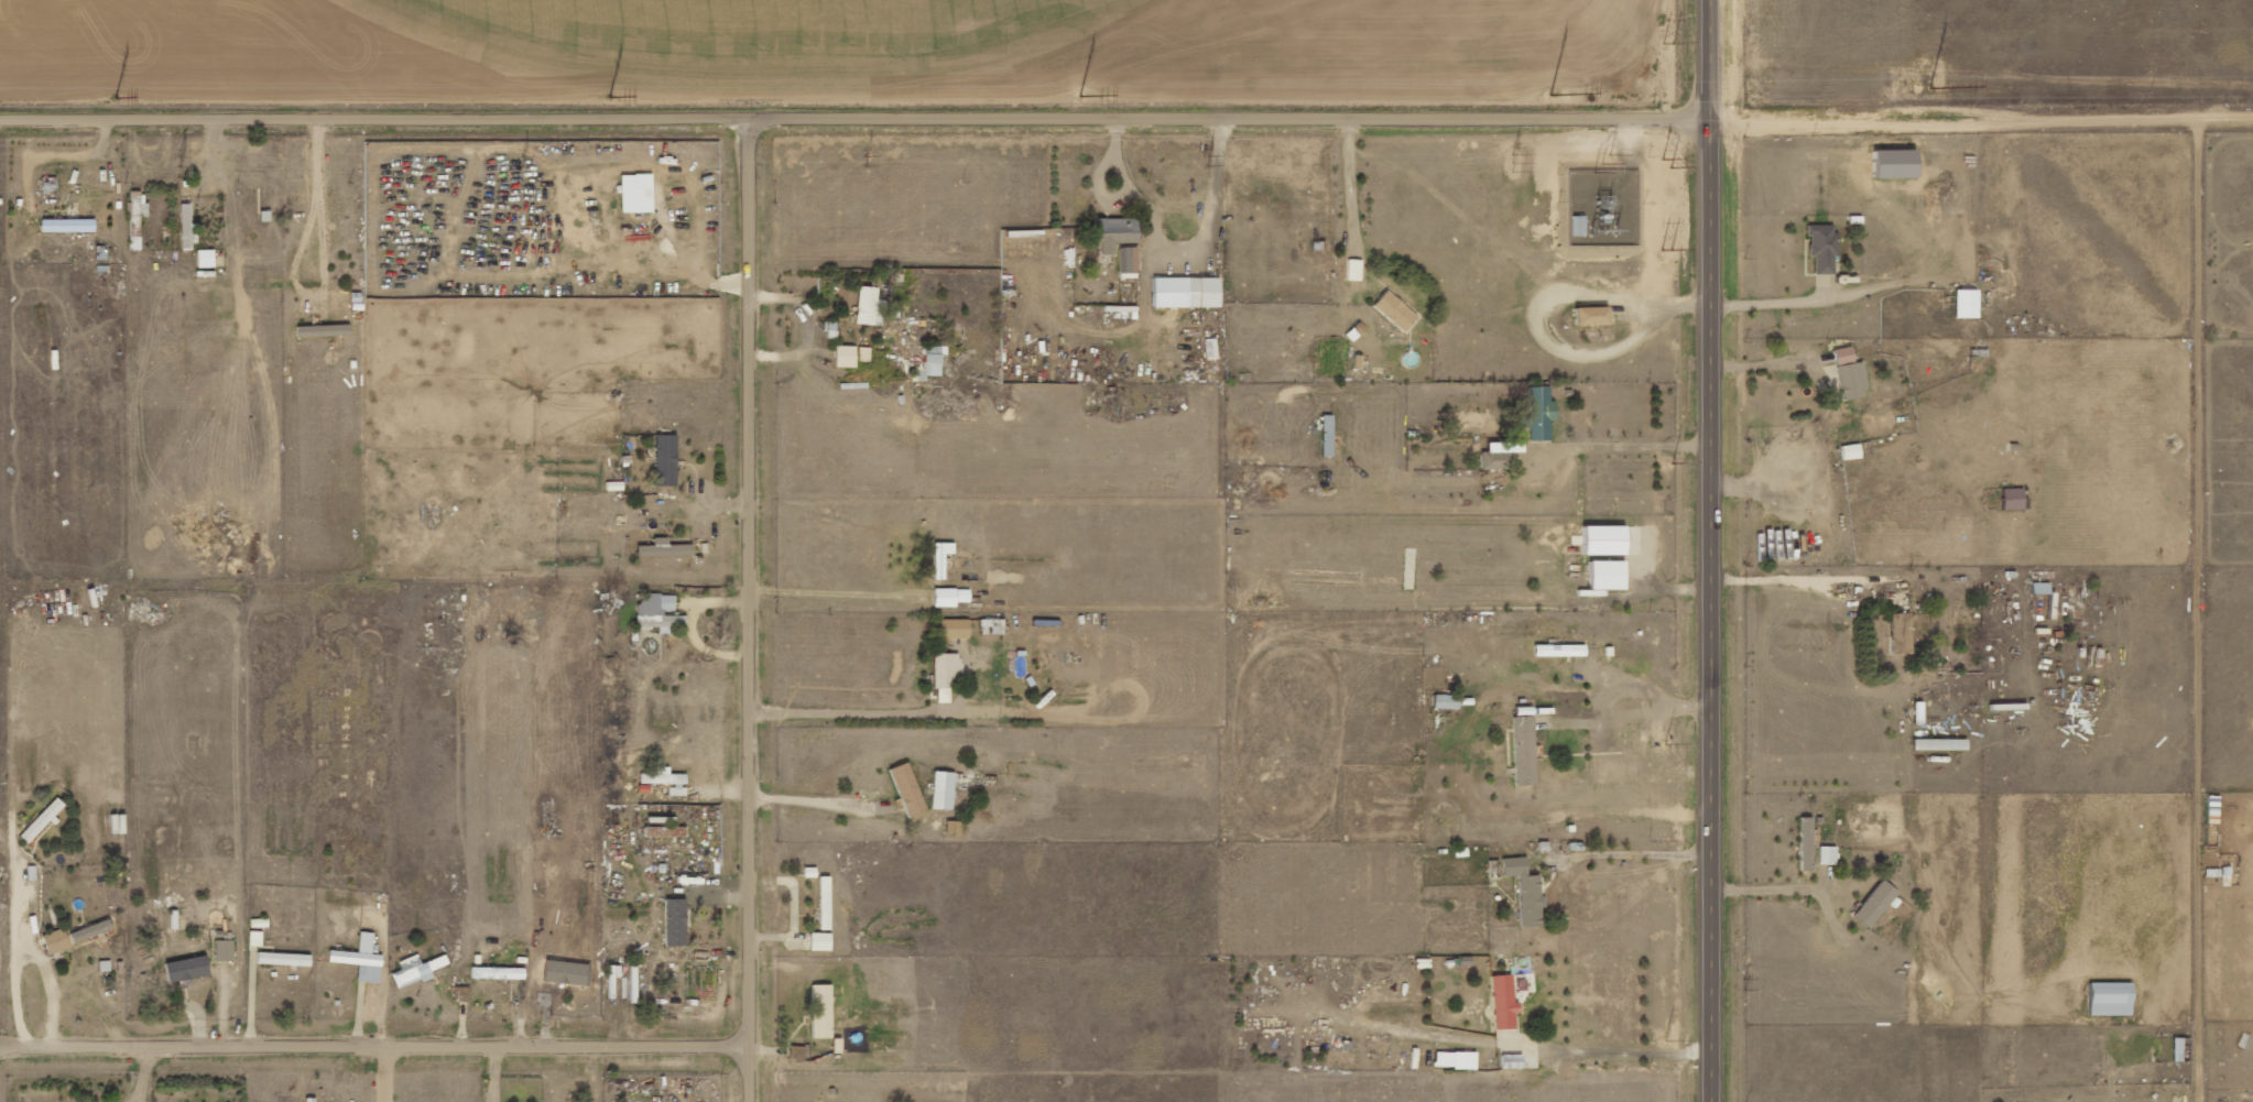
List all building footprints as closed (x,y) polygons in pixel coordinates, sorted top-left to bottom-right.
[(1872,150),(1872,178),(1919,177),(1919,149),(1872,150)] [(635,174),(636,212),(653,212),(653,174),(635,174)] [(146,216),(146,191),(131,191),(132,217),(146,216)] [(192,249),(191,219),(190,219),(190,204),(182,204),(183,213),(182,213),(183,250),(192,249)] [(1139,218),(1094,219),(1095,243),(1101,243),(1101,255),(1115,254),(1115,244),(1140,243),(1139,218)] [(97,219),(42,219),(42,232),(97,232),(97,219)] [(1816,256),(1815,274),(1835,274),(1836,225),(1807,224),(1807,236),(1810,236),(1810,256),(1816,256)] [(1139,272),(1138,247),(1119,247),(1119,273),(1139,272)] [(198,267),(215,267),(215,250),(198,250),(198,267)] [(1221,278),(1155,277),(1155,307),(1221,308),(1221,278)] [(878,299),(879,287),(859,286),(857,324),(883,325),(884,300),(878,299)] [(1418,317),(1388,290),(1375,305),(1404,332),(1418,317)] [(1979,318),(1979,290),(1956,290),(1956,318),(1979,318)] [(1578,308),(1578,326),(1610,325),(1610,307),(1578,308)] [(351,324),(297,326),(298,337),(351,336),(351,324)] [(857,367),(857,361),(871,361),(871,347),(837,346),(836,367),(857,367)] [(942,376),(942,346),(925,346),(925,376),(942,376)] [(1837,364),(1855,362),(1854,347),(1835,349),(1837,364)] [(1868,396),(1864,362),(1838,365),(1843,400),(1868,396)] [(1551,421),(1557,421),(1557,401),(1551,401),(1550,387),(1529,387),(1530,441),(1551,441),(1551,421)] [(1323,457),(1334,457),(1333,415),(1323,415),(1323,457)] [(678,435),(656,435),(655,486),(677,487),(678,435)] [(1861,459),(1861,444),(1842,445),(1843,460),(1861,459)] [(1510,469),(1510,452),(1482,453),(1482,470),(1510,469)] [(2004,510),(2024,510),(2024,489),(2004,489),(2004,510)] [(1581,527),(1582,556),(1628,554),(1627,526),(1581,527)] [(638,557),(693,556),(693,545),(669,545),(669,538),(654,538),(654,545),(638,546),(638,557)] [(935,580),(945,580),(944,554),(954,554),(954,543),(934,543),(935,580)] [(1626,589),(1626,561),(1593,561),(1593,590),(1626,589)] [(934,607),(957,607),(957,602),(970,602),(970,589),(934,589),(934,607)] [(638,628),(658,628),(659,634),(673,634),(673,613),(675,613),(675,594),(638,594),(638,628)] [(1891,614),(1893,654),(1913,653),(1912,646),(1923,645),(1922,634),(1930,634),(1929,613),(1891,614)] [(981,634),(1004,635),(1004,620),(981,619),(981,634)] [(970,620),(941,620),(941,639),(970,639),(970,620)] [(1586,656),(1586,645),(1536,646),(1536,657),(1586,656)] [(950,704),(950,689),(955,689),(955,675),(961,675),(962,654),(936,654),(935,703),(950,704)] [(1460,696),(1435,695),(1434,709),(1460,710),(1460,696)] [(1534,716),(1514,717),(1515,785),(1536,785),(1534,716)] [(891,769),(910,818),(927,811),(909,762),(891,769)] [(687,774),(671,774),(671,767),(657,767),(656,774),(641,773),(641,784),(669,785),(669,796),(686,796),(687,785),(687,774)] [(954,810),(955,772),(934,771),(933,809),(954,810)] [(20,837),(28,844),(53,818),(66,805),(57,797),(20,837)] [(112,833),(127,833),(126,814),(111,814),(112,833)] [(677,817),(646,816),(646,836),(685,837),(686,827),(677,827),(677,817)] [(1800,818),(1802,871),(1814,870),(1812,817),(1800,818)] [(963,821),(947,820),(946,837),(962,837),(963,821)] [(1836,864),(1837,847),(1820,846),(1819,863),(1836,864)] [(1543,926),(1542,907),(1547,907),(1546,895),(1541,896),(1540,874),(1529,875),(1528,857),(1503,858),(1504,876),(1519,876),(1522,927),(1543,926)] [(822,921),(832,921),(830,877),(820,877),(822,921)] [(1899,891),(1883,879),(1855,915),(1871,927),(1899,891)] [(687,946),(687,899),(665,899),(666,946),(687,946)] [(115,929),(111,918),(71,933),(75,943),(115,929)] [(72,947),(64,927),(43,936),(51,955),(72,947)] [(375,933),(361,932),(359,953),(331,950),(330,962),(359,965),(357,981),(380,984),(383,955),(373,954),(375,933)] [(832,950),(833,933),(812,933),(811,950),(832,950)] [(234,960),(234,941),(216,940),(216,960),(234,960)] [(312,954),(259,952),(259,964),(311,966),(312,954)] [(211,974),(206,954),(165,964),(170,984),(211,974)] [(422,963),(419,955),(399,961),(402,970),(392,973),(397,989),(434,977),(432,969),(448,964),(445,956),(422,963)] [(615,993),(615,978),(620,978),(621,965),(608,965),(608,993),(615,993)] [(1495,1029),(1516,1029),(1515,1013),(1521,1013),(1520,1002),(1514,1003),(1513,975),(1493,976),(1495,1029)] [(2092,982),(2091,1015),(2133,1016),(2134,983),(2092,982)] [(832,984),(813,985),(814,1038),(833,1037),(832,984)] [(555,992),(539,991),(539,1005),(554,1006),(555,992)] [(804,1046),(790,1047),(790,1060),(805,1060),(804,1046)] [(1477,1069),(1477,1053),(1436,1052),(1435,1068),(1477,1069)] [(1524,1068),(1523,1055),(1502,1055),(1502,1069),(1524,1068)]
